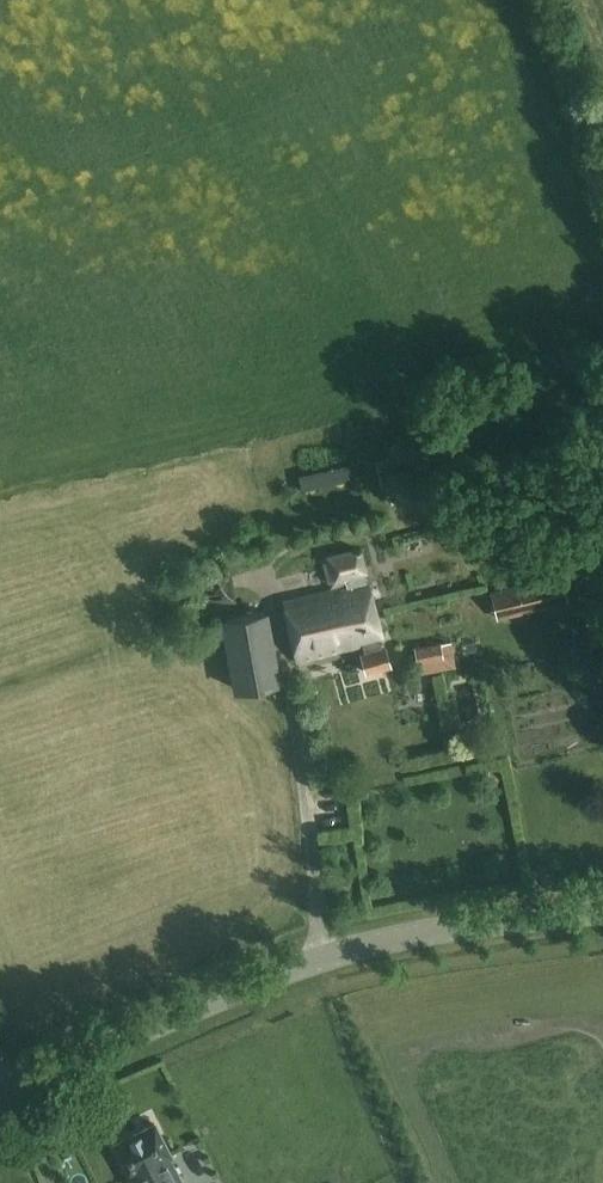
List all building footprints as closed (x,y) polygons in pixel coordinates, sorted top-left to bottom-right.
[(355,477),(351,463),(298,475),(301,489),(355,477)] [(291,632),(376,613),(360,549),(324,557),(331,587),(346,583),(347,587),(284,602),(291,632)] [(497,617),(512,614),(567,601),(561,575),(491,592),(494,603),(497,617)] [(205,598),(227,594),(225,577),(203,581),(205,598)] [(278,687),(265,599),(222,605),(235,694),(278,687)] [(382,638),(376,613),(291,632),(298,662),(363,644),(366,653),(362,654),(367,673),(390,666),(385,648),(382,649),(379,639),(382,638)] [(415,648),(418,663),(443,658),(441,644),(415,648)] [(111,1144),(128,1177),(129,1176),(133,1182),(180,1182),(167,1156),(169,1156),(152,1123),(111,1144)]
